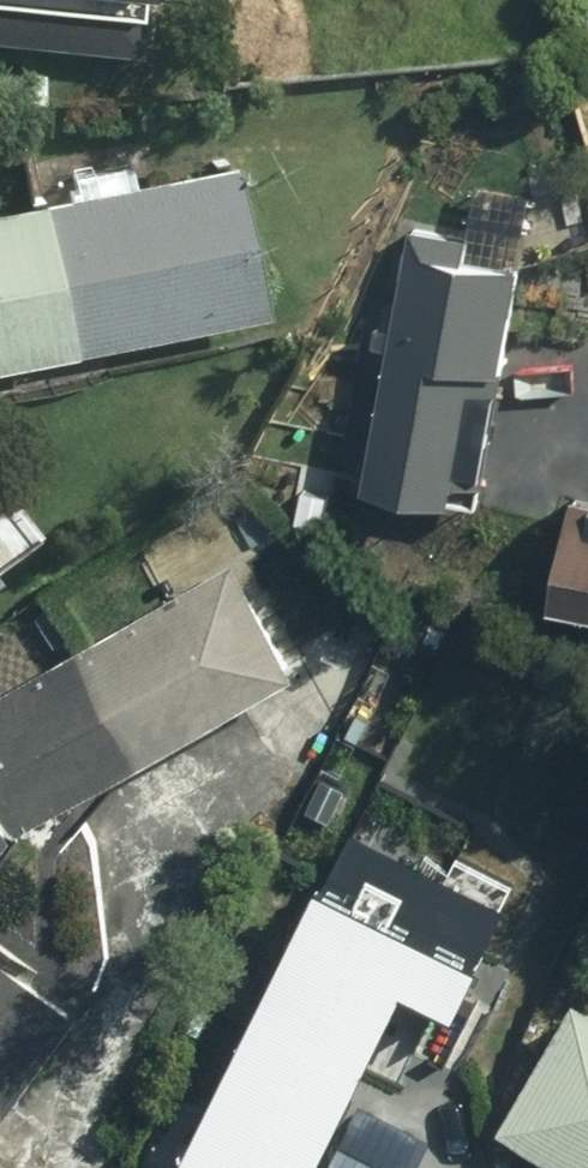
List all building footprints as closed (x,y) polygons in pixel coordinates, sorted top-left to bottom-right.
[(154,61),(158,0),(0,0),(0,52),(154,61)] [(230,160),(0,210),(0,376),(265,317),(230,160)] [(472,239),(408,231),(376,484),(456,494),(471,374),(510,379),(533,199),(478,192),(472,239)] [(48,545),(0,482),(0,581),(48,545)] [(560,603),(587,606),(587,511),(570,509),(560,603)] [(231,549),(0,687),(0,853),(18,828),(299,667),(231,549)] [(331,859),(171,1167),(427,1167),(444,1135),(360,1092),(417,983),(477,1015),(510,952),(331,859)] [(15,1116),(89,1013),(0,950),(0,1105),(15,1116)] [(578,994),(504,1128),(577,1167),(587,1167),(587,999),(578,994)]
